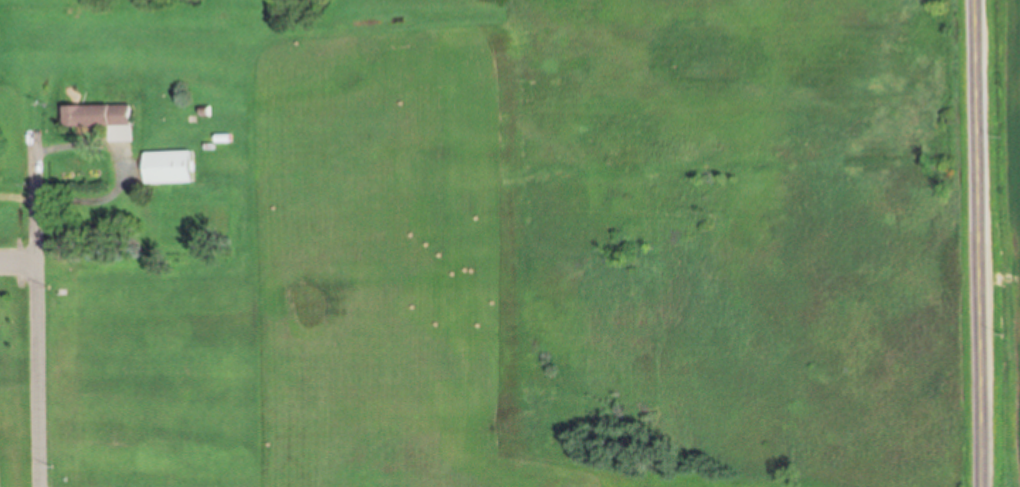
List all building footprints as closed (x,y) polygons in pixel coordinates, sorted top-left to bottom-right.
[(67,105),(133,103),(133,124),(67,126),(67,105)] [(146,153),(194,152),(196,182),(147,184),(146,153)]
